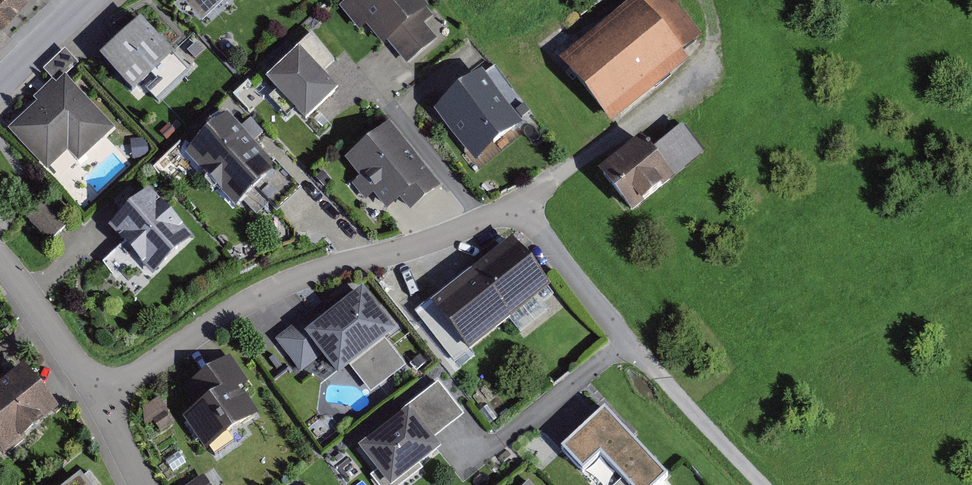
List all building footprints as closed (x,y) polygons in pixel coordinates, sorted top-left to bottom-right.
[(21,0),(0,0),(0,19),(21,0)] [(422,0),(348,0),(340,6),(357,28),(363,23),(379,44),(386,39),(407,65),(436,41),(422,23),(433,14),(422,0)] [(636,0),(558,60),(609,125),(687,64),(681,56),(703,39),(673,0),(650,0),(641,7),(636,0)] [(191,73),(139,19),(99,58),(138,99),(149,88),(162,101),(191,73)] [(341,87),(299,45),(266,78),(309,120),(341,87)] [(523,127),(483,76),(435,113),(475,164),(523,127)] [(110,126),(69,82),(16,130),(47,163),(74,139),(84,149),(110,126)] [(300,190),(230,116),(189,155),(239,208),(256,192),(276,213),(300,190)] [(442,187),(391,123),(347,158),(362,177),(353,184),(364,198),(372,191),(388,211),(400,202),(409,213),(442,187)] [(704,156),(682,128),(652,152),(638,135),(593,172),(629,217),(704,156)] [(195,237),(148,189),(105,232),(152,279),(195,237)] [(63,226),(45,207),(32,218),(50,238),(63,226)] [(547,283),(506,240),(420,319),(461,363),(547,283)] [(335,316),(326,305),(280,341),(301,367),(322,351),(338,371),(356,357),(378,386),(403,366),(380,338),(390,330),(362,295),(335,316)] [(248,389),(229,362),(189,390),(201,407),(187,417),(214,456),(235,442),(227,431),(252,414),(239,395),(248,389)] [(19,366),(0,384),(0,459),(3,461),(59,407),(19,366)] [(460,413),(438,384),(413,404),(435,432),(460,413)] [(175,420),(159,397),(136,413),(145,426),(155,420),(162,430),(175,420)] [(605,404),(555,448),(580,476),(601,458),(619,479),(613,484),(669,484),(673,482),(605,404)] [(408,413),(363,449),(391,484),(436,448),(408,413)] [(79,476),(68,484),(86,484),(79,476)]
